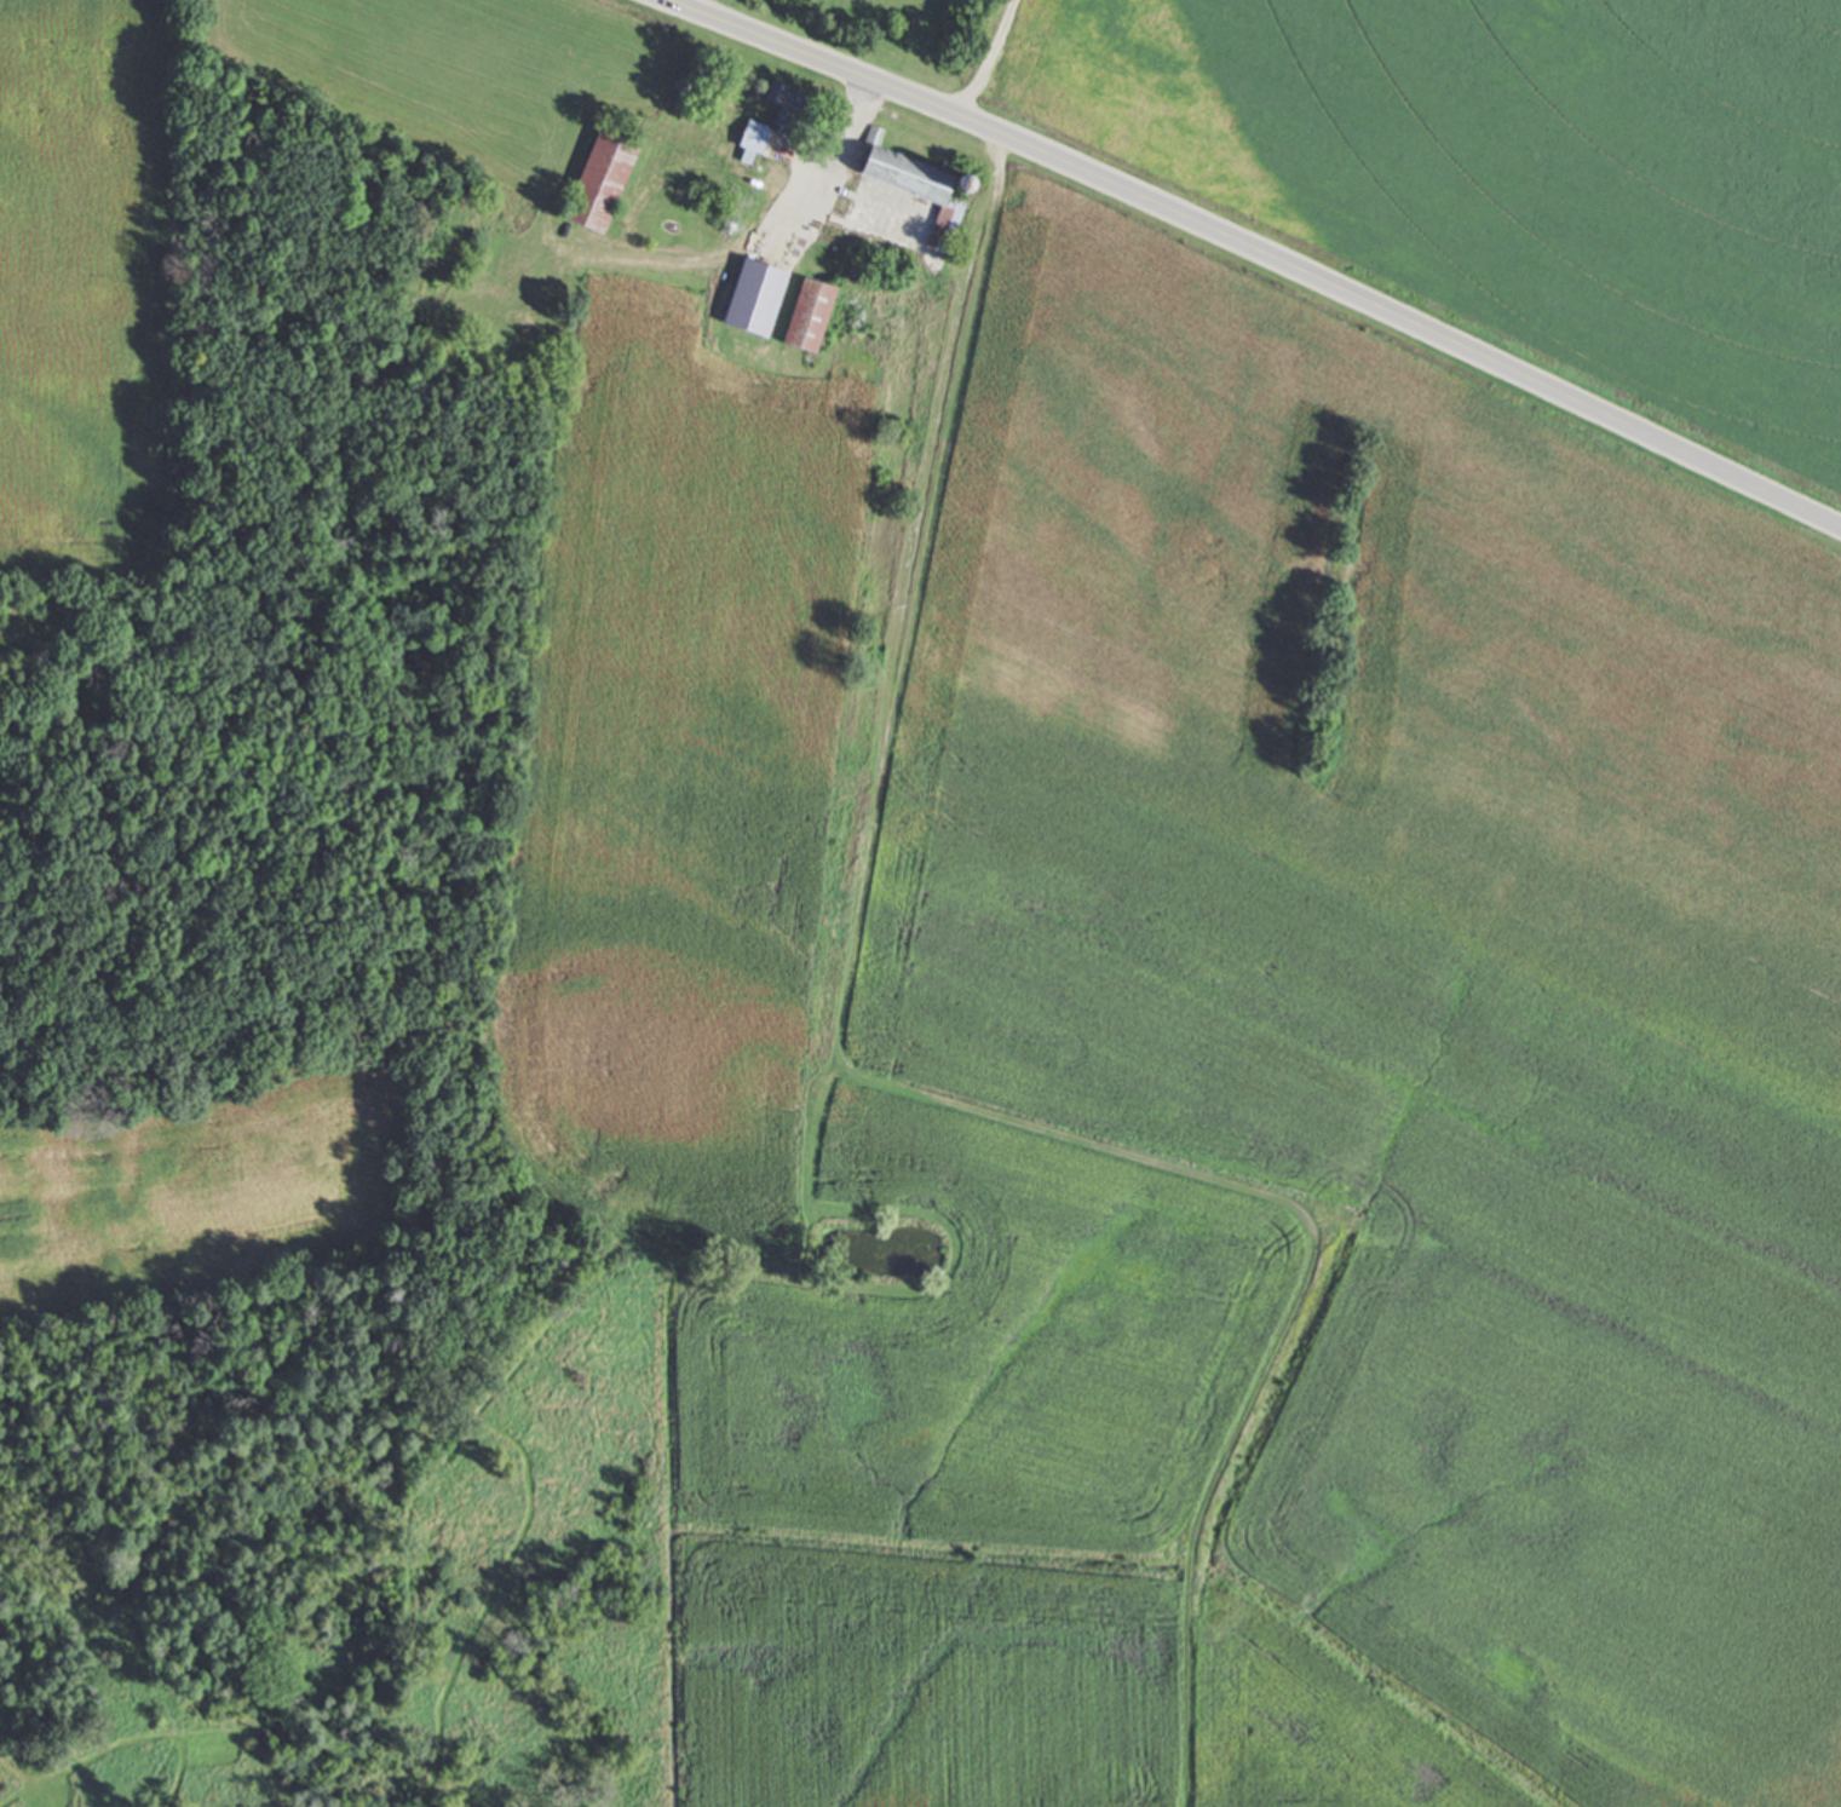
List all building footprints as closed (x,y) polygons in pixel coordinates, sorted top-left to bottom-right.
[(794,138),(809,95),(767,79),(737,160),(750,165),(754,153),(762,156),(772,130),(794,138)] [(642,132),(597,118),(564,221),(610,235),(642,132)] [(940,203),(926,249),(946,255),(962,203),(954,200),(961,177),(876,151),(883,130),(870,126),(854,177),(940,203)] [(755,306),(772,312),(783,278),(766,273),(755,306)] [(837,286),(799,275),(780,343),(818,353),(837,286)]
